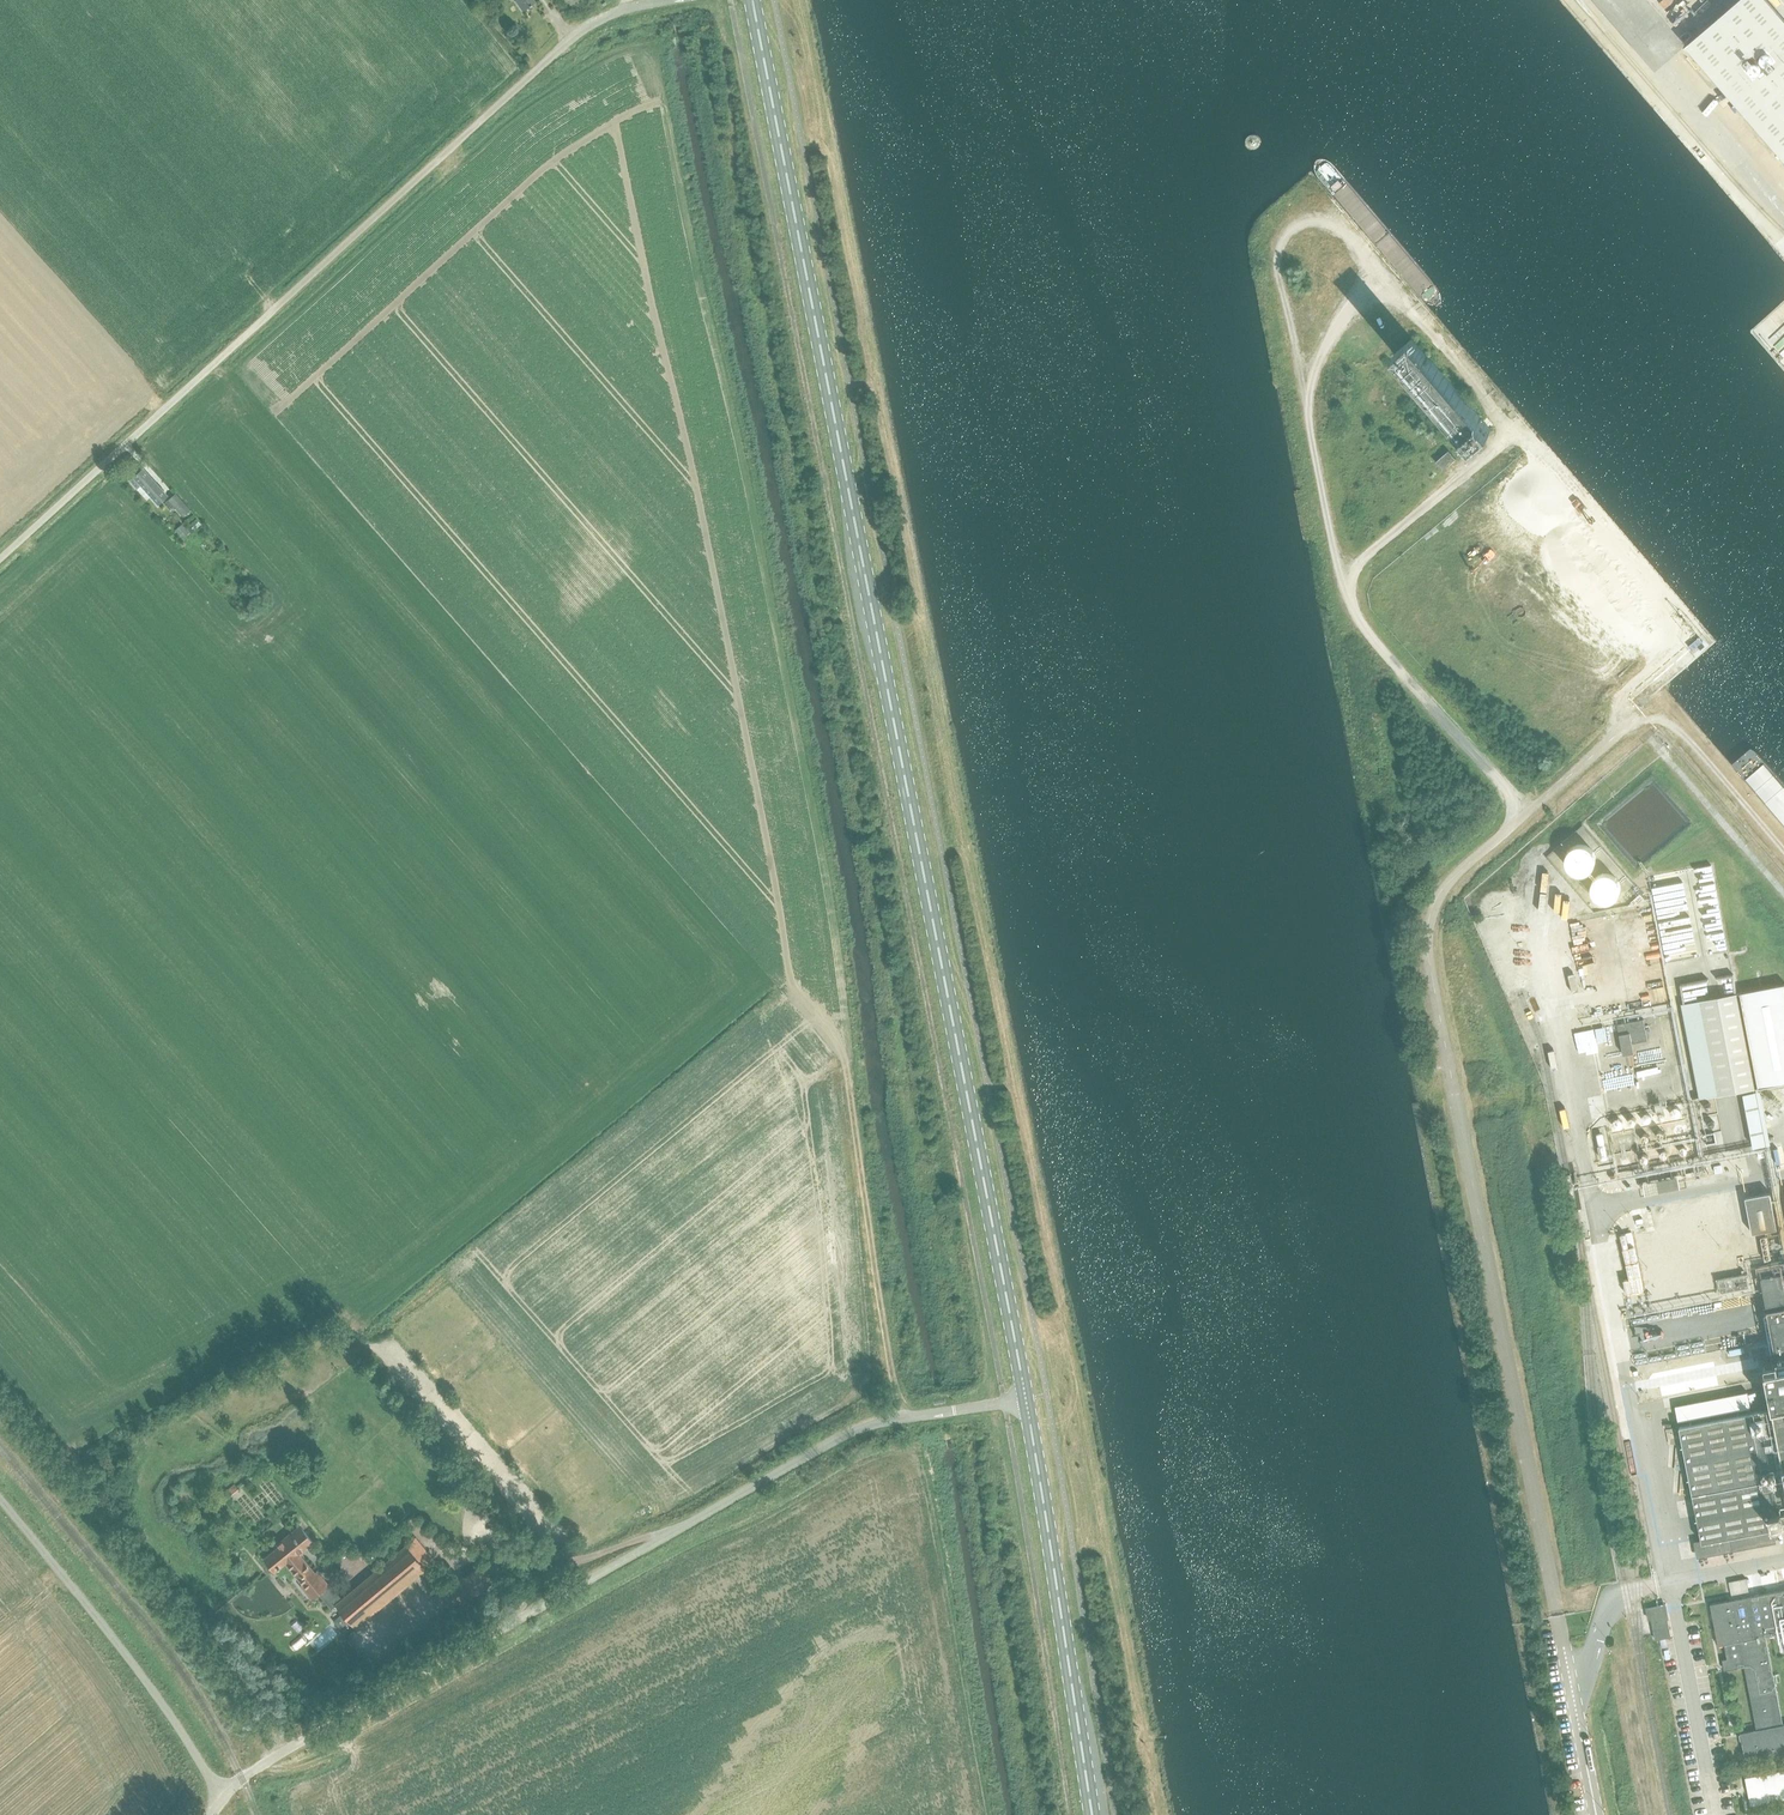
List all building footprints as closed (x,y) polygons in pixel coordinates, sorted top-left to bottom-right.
[(523,11),(536,2),(534,0),(515,0),(523,11)] [(1767,0),(1739,0),(1686,45),(1783,159),(1783,19),(1767,0)] [(1244,139),(1244,143),(1247,147),(1252,149),(1256,147),(1259,143),(1260,140),(1259,136),(1256,133),(1252,132),(1248,133),(1245,136),(1244,139)] [(1395,354),(1474,445),(1491,430),(1412,338),(1395,354)] [(1433,443),(1439,440),(1435,430),(1428,432),(1433,443)] [(1463,450),(1469,444),(1464,438),(1458,444),(1463,450)] [(1449,450),(1436,462),(1443,470),(1456,459),(1449,450)] [(140,485),(158,504),(168,495),(143,468),(129,481),(136,488),(140,485)] [(176,492),(164,502),(171,510),(175,506),(184,516),(191,509),(176,492)] [(1487,563),(1495,557),(1490,551),(1482,557),(1487,563)] [(1592,865),(1593,860),(1593,857),(1592,854),(1590,852),(1589,850),(1585,848),(1583,847),(1580,847),(1577,847),(1575,848),(1571,850),(1570,852),(1568,855),(1568,857),(1567,859),(1567,862),(1568,865),(1571,869),(1572,870),(1575,872),(1579,873),(1582,872),(1585,872),(1589,869),(1592,865)] [(1654,879),(1657,894),(1667,892),(1666,887),(1681,884),(1679,874),(1654,879)] [(1616,893),(1617,888),(1616,883),(1615,881),(1613,879),(1609,876),(1606,875),(1604,875),(1601,875),(1599,876),(1595,879),(1593,881),(1592,883),(1591,888),(1591,891),(1592,893),(1595,897),(1598,900),(1601,901),(1603,901),(1605,901),(1609,900),(1611,899),(1613,897),(1616,893)] [(1673,911),(1661,913),(1668,956),(1681,954),(1679,943),(1675,944),(1673,934),(1677,933),(1673,911)] [(1726,974),(1726,990),(1739,989),(1738,973),(1726,974)] [(1737,992),(1737,993),(1755,1087),(1783,1081),(1783,983),(1737,992)] [(1737,993),(1682,1003),(1700,1097),(1755,1087),(1737,993)] [(1643,1019),(1617,1024),(1623,1054),(1633,1052),(1632,1042),(1647,1039),(1643,1019)] [(1645,1059),(1645,1072),(1666,1072),(1666,1058),(1645,1059)] [(1761,1090),(1744,1094),(1754,1146),(1771,1143),(1761,1090)] [(1649,1191),(1683,1185),(1680,1173),(1647,1179),(1649,1191)] [(1745,1194),(1752,1230),(1777,1225),(1770,1189),(1745,1194)] [(1625,1262),(1628,1291),(1645,1290),(1643,1261),(1625,1262)] [(1694,1504),(1702,1541),(1695,1542),(1698,1557),(1732,1550),(1729,1537),(1783,1526),(1783,1285),(1780,1266),(1760,1270),(1777,1361),(1777,1362),(1778,1369),(1766,1372),(1773,1408),(1680,1426),(1694,1504)] [(1746,1345),(1732,1347),(1733,1355),(1747,1354),(1746,1345)] [(1672,1357),(1675,1372),(1690,1370),(1691,1375),(1705,1372),(1702,1352),(1672,1357)] [(1676,1406),(1678,1421),(1750,1407),(1747,1392),(1676,1406)] [(249,1471),(255,1477),(261,1471),(256,1465),(249,1471)] [(240,1489),(235,1483),(227,1490),(232,1496),(240,1489)] [(286,1561),(314,1596),(328,1584),(321,1576),(318,1578),(297,1553),(303,1548),(305,1549),(314,1543),(300,1526),(277,1544),(279,1546),(264,1558),(274,1570),(286,1561)] [(336,1604),(356,1628),(436,1561),(415,1537),(336,1604)] [(1747,1578),(1729,1581),(1732,1595),(1749,1591),(1747,1578)] [(1712,1603),(1720,1645),(1725,1644),(1728,1659),(1723,1660),(1725,1669),(1745,1665),(1758,1729),(1740,1732),(1745,1758),(1783,1750),(1783,1724),(1782,1724),(1765,1636),(1783,1633),(1783,1589),(1712,1603)] [(1647,1609),(1648,1618),(1651,1618),(1656,1639),(1660,1638),(1671,1636),(1665,1605),(1653,1607),(1647,1609)] [(333,1625),(313,1641),(320,1650),(340,1634),(333,1625)] [(359,1627),(348,1634),(353,1641),(364,1635),(359,1627)] [(1745,1777),(1751,1805),(1783,1799),(1783,1769),(1745,1777)]
